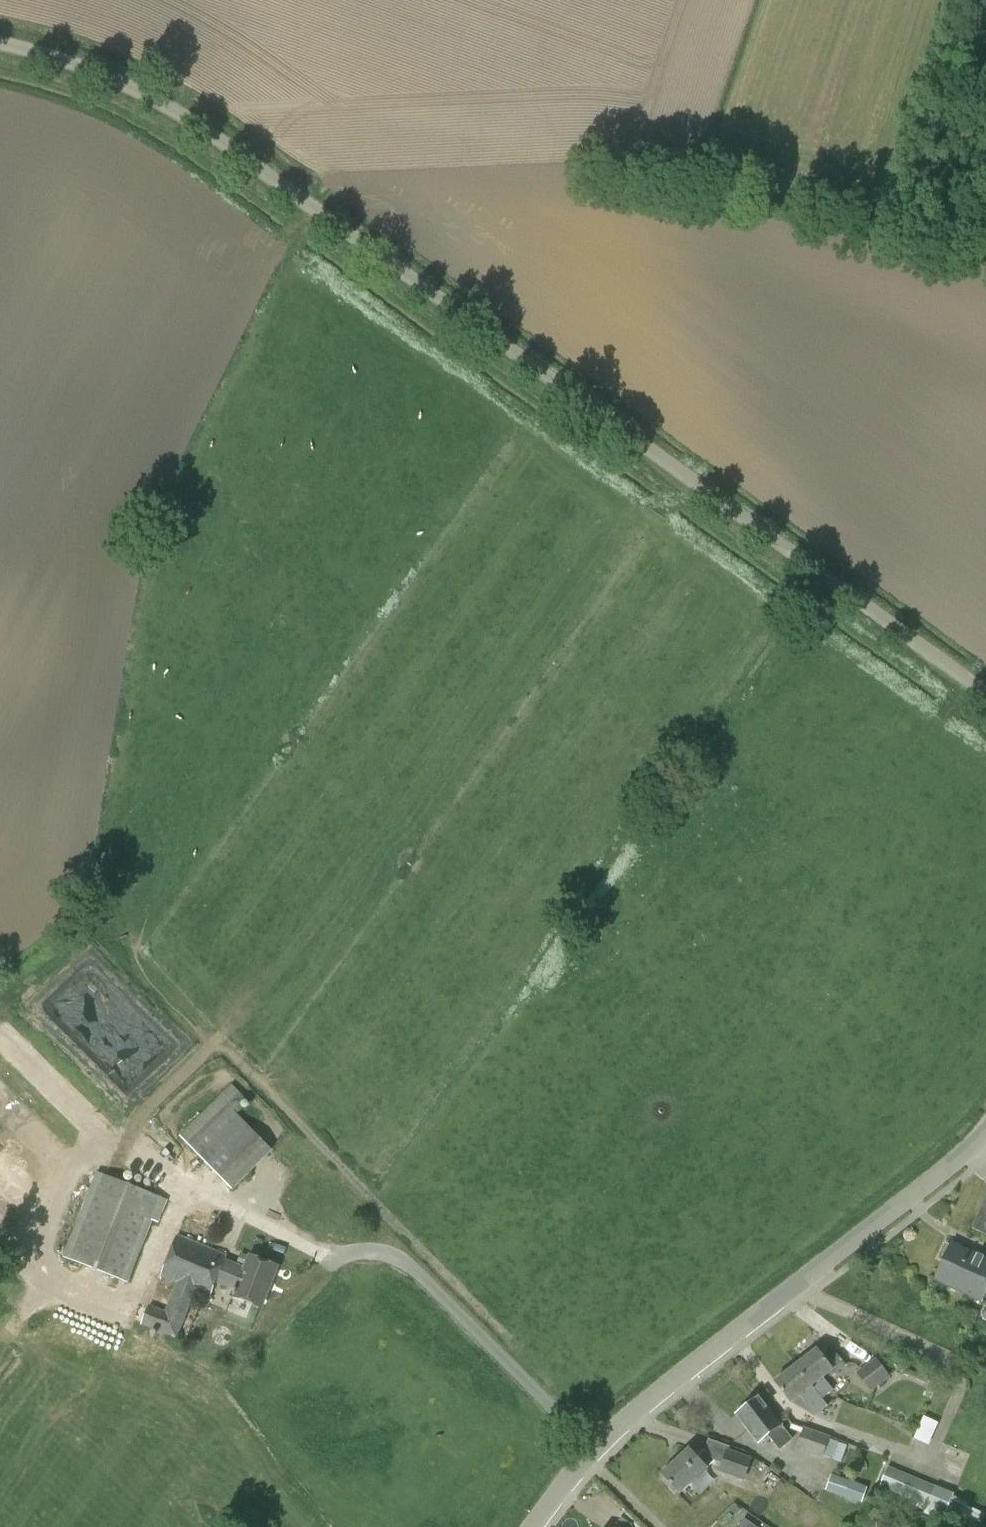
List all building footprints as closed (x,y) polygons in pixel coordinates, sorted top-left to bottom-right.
[(231,1190),(272,1151),(233,1111),(245,1099),(231,1085),(178,1136),(231,1190)] [(158,1223),(167,1199),(97,1171),(63,1257),(127,1282),(152,1221),(158,1223)] [(972,1228),(985,1235),(985,1199),(972,1228)] [(227,1255),(177,1234),(160,1277),(176,1283),(164,1311),(149,1305),(141,1325),(177,1339),(196,1292),(210,1297),(216,1283),(231,1289),(228,1296),(261,1309),(278,1265),(248,1253),(242,1266),(225,1259),(227,1255)] [(985,1293),(985,1259),(954,1243),(936,1279),(982,1302),(985,1293)] [(819,1394),(822,1399),(834,1391),(825,1378),(830,1374),(833,1377),(848,1366),(841,1355),(830,1363),(821,1350),(799,1364),(813,1386),(819,1395),(819,1394)] [(870,1392),(890,1377),(875,1358),(856,1373),(870,1392)] [(791,1401),(813,1386),(799,1364),(777,1380),(791,1401)] [(927,1384),(929,1379),(899,1366),(897,1371),(927,1384)] [(933,1393),(937,1384),(929,1380),(925,1390),(933,1393)] [(759,1395),(734,1414),(757,1444),(768,1435),(779,1450),(793,1440),(782,1425),(759,1395)] [(921,1416),(914,1439),(928,1443),(936,1420),(921,1416)] [(832,1459),(838,1442),(829,1439),(830,1438),(803,1428),(795,1449),(822,1459),(822,1456),(832,1459)] [(680,1492),(709,1467),(691,1446),(662,1471),(680,1492)] [(744,1481),(752,1458),(726,1449),(718,1472),(744,1481)] [(942,1522),(954,1493),(887,1466),(879,1488),(910,1500),(909,1504),(924,1510),(923,1514),(942,1522)] [(845,1498),(851,1482),(831,1475),(825,1491),(845,1498)] [(851,1482),(845,1498),(862,1504),(867,1487),(851,1482)] [(984,1514),(961,1504),(953,1521),(967,1526),(978,1526),(984,1514)] [(875,1519),(877,1526),(888,1526),(891,1524),(889,1516),(881,1514),(875,1519)] [(744,1519),(737,1526),(755,1526),(744,1519)]
